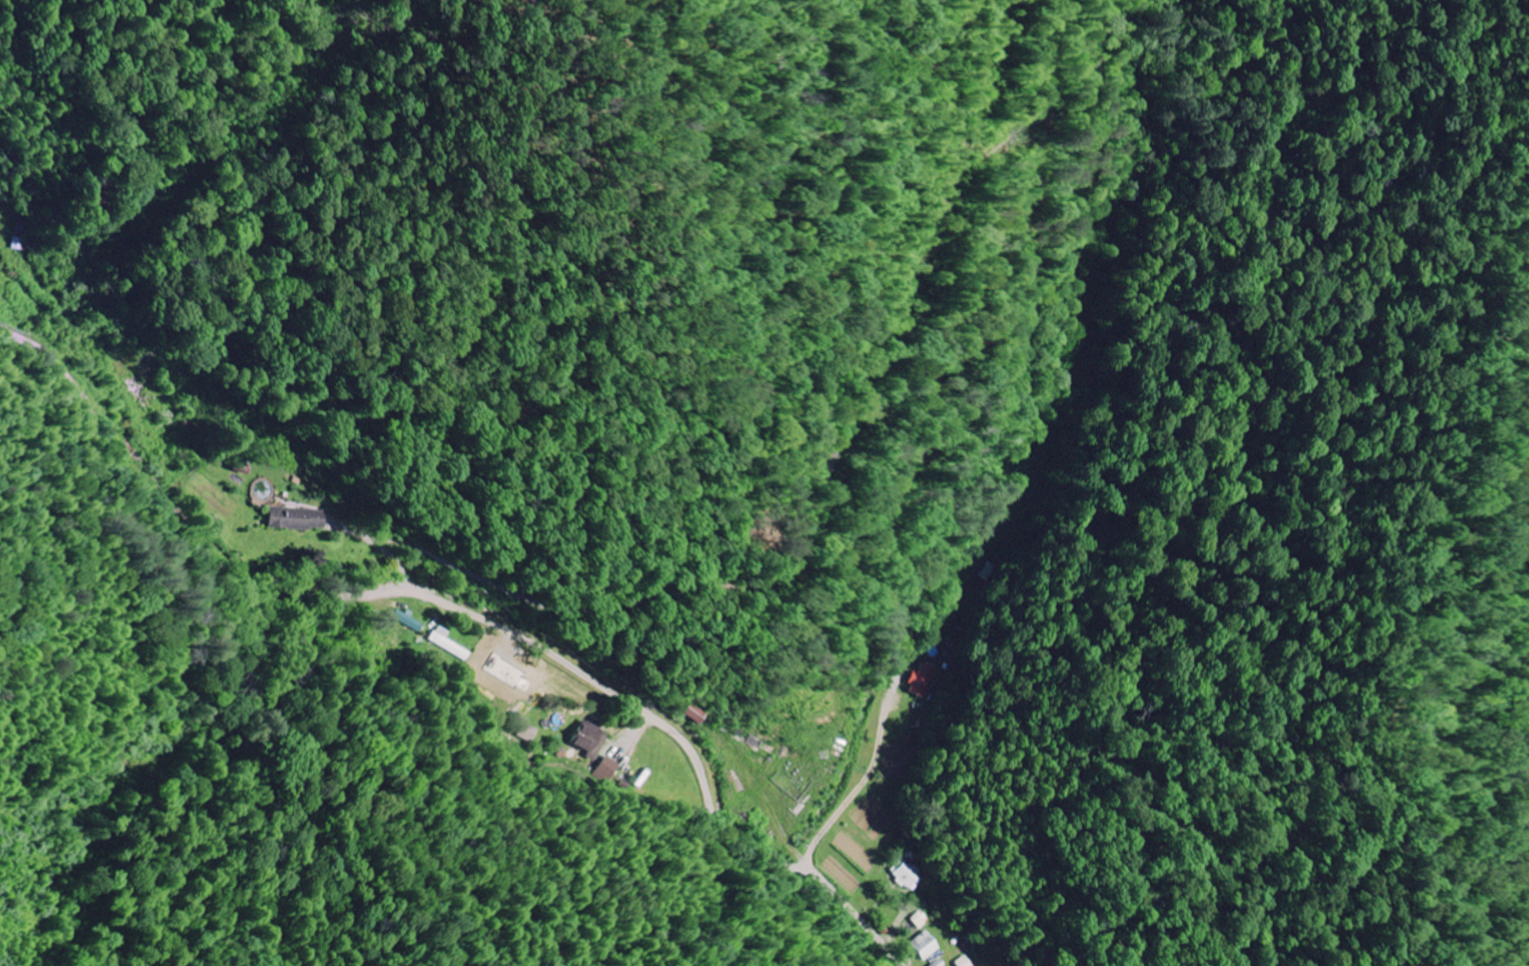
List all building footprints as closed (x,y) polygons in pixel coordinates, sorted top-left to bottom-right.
[(322,511),(266,508),(265,529),(321,532),(322,511)] [(418,634),(423,624),(404,613),(403,614),(395,610),(391,619),(418,634)] [(936,669),(921,664),(917,674),(912,673),(904,692),(923,700),(936,669)] [(683,715),(700,726),(708,715),(691,703),(683,715)] [(606,733),(579,722),(569,748),(596,758),(606,733)] [(518,736),(532,743),(538,732),(524,724),(518,736)] [(598,770),(612,779),(620,766),(605,757),(598,770)] [(888,876),(914,892),(925,876),(899,859),(888,876)] [(916,928),(928,923),(923,912),(910,917),(916,928)] [(920,962),(938,951),(926,932),(908,943),(920,962)] [(965,955),(954,963),(956,965),(972,965),(965,955)]
